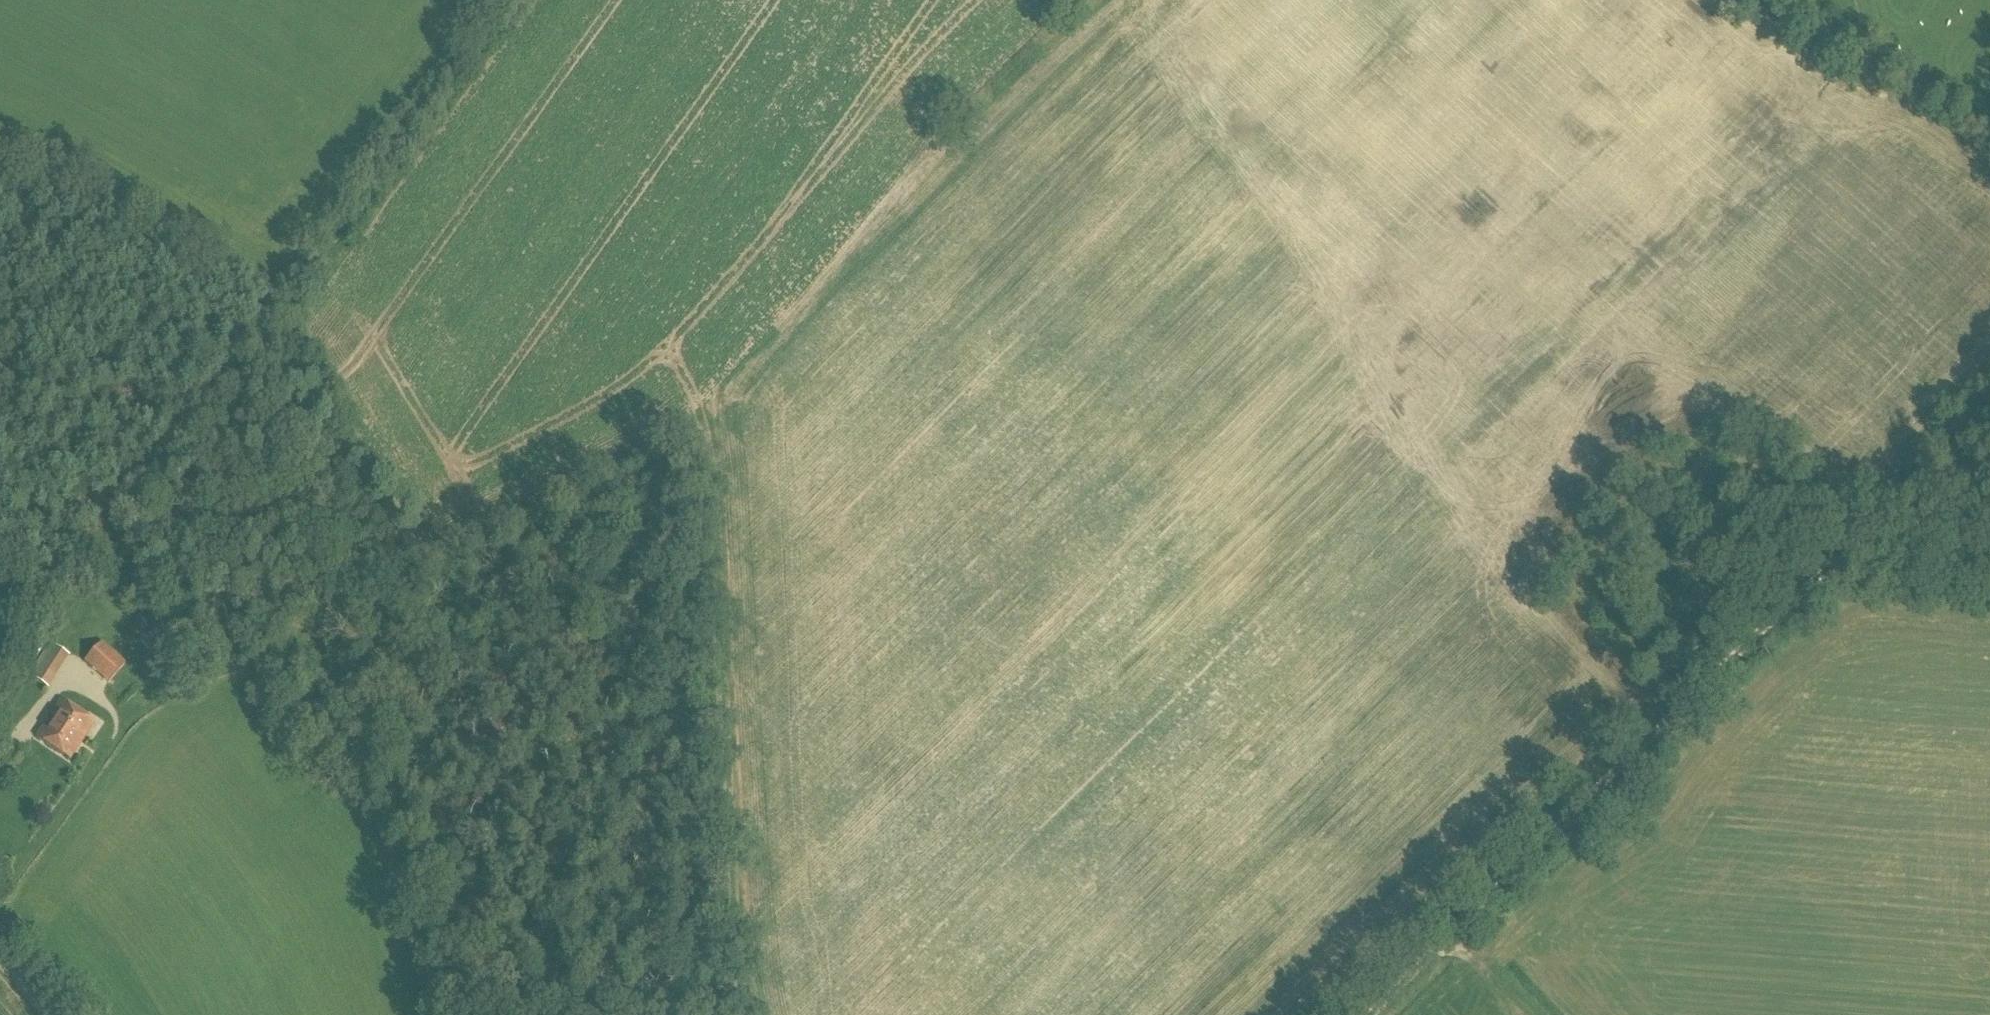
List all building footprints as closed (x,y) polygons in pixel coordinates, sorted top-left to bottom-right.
[(107,682),(126,662),(101,640),(83,661),(107,682)] [(48,686),(69,655),(50,641),(29,672),(48,686)] [(69,759),(93,723),(61,702),(37,737),(69,759)]
